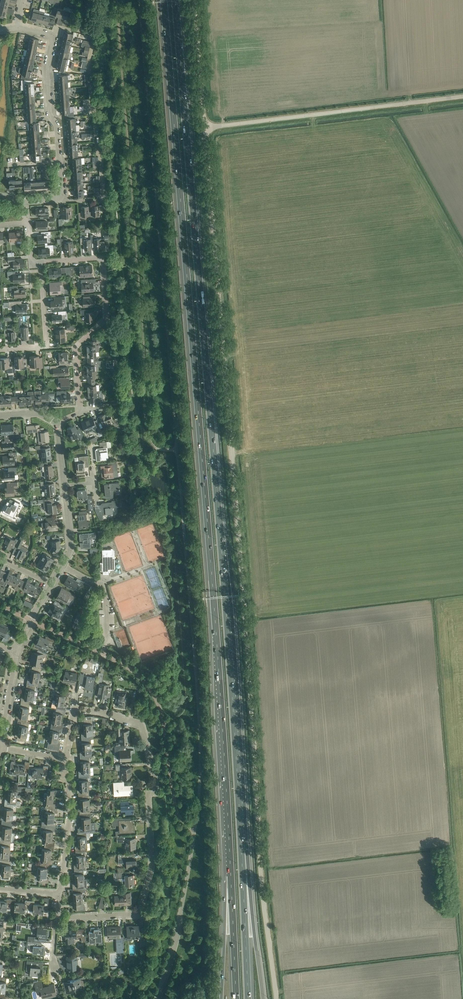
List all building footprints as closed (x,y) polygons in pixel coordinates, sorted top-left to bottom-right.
[(8,4),(1,2),(0,3),(0,4),(0,8),(9,10),(10,9),(7,8),(8,4)] [(9,10),(0,8),(0,17),(3,18),(4,15),(5,16),(6,12),(9,12),(9,10)] [(36,23),(39,13),(39,10),(34,9),(33,12),(31,11),(28,19),(35,21),(34,23),(36,23)] [(71,17),(72,12),(63,10),(61,20),(62,20),(63,18),(67,19),(68,16),(71,17)] [(42,22),(44,15),(39,13),(36,23),(38,24),(38,21),(42,22)] [(55,18),(56,16),(56,15),(50,14),(50,16),(47,26),(49,27),(49,24),(53,25),(55,18)] [(69,32),(68,32),(65,32),(63,38),(72,40),(73,34),(69,33),(69,32)] [(30,37),(29,44),(38,46),(39,39),(30,37)] [(71,46),(72,40),(63,38),(62,44),(71,46)] [(36,52),(38,46),(29,44),(28,50),(36,52)] [(69,52),(71,46),(62,44),(61,50),(69,52)] [(35,58),(36,52),(28,50),(26,56),(35,58)] [(68,58),(69,52),(61,50),(59,57),(68,58)] [(34,64),(35,58),(26,56),(25,62),(34,64)] [(67,65),(68,58),(59,57),(58,63),(67,65)] [(32,70),(34,64),(25,62),(24,68),(32,70)] [(65,71),(67,65),(58,63),(57,69),(65,71)] [(31,76),(32,70),(24,68),(20,67),(19,70),(19,71),(19,72),(20,73),(21,74),(22,75),(21,78),(25,79),(25,80),(24,80),(32,80),(32,77),(31,76)] [(32,80),(24,80),(21,80),(22,85),(25,85),(25,90),(34,89),(34,83),(31,83),(32,80)] [(70,112),(70,106),(61,107),(61,113),(65,113),(65,116),(75,116),(75,115),(74,115),(74,112),(70,112)] [(76,121),(75,116),(65,116),(65,118),(67,118),(67,125),(76,124),(76,121)] [(50,189),(50,184),(51,183),(51,180),(43,181),(44,190),(50,189)] [(100,215),(99,205),(92,206),(93,212),(89,212),(89,216),(89,220),(96,220),(95,216),(100,215)] [(61,208),(61,213),(62,218),(72,217),(71,212),(71,207),(69,207),(69,206),(68,207),(61,208)] [(78,213),(79,218),(79,219),(85,219),(85,216),(89,216),(89,212),(89,206),(82,206),(82,213),(78,213)] [(43,215),(43,218),(49,218),(49,212),(45,213),(45,208),(36,208),(36,216),(43,215)] [(47,221),(42,221),(37,222),(37,229),(42,229),(47,229),(47,221)] [(6,236),(7,241),(7,242),(10,242),(10,241),(17,240),(22,240),(21,237),(22,237),(22,235),(21,235),(21,231),(16,231),(16,232),(9,232),(9,235),(6,236)] [(50,231),(46,231),(41,232),(43,232),(43,235),(38,235),(38,242),(47,242),(47,235),(51,234),(50,231)] [(97,236),(92,237),(90,237),(91,239),(91,242),(94,242),(95,249),(102,248),(105,248),(105,244),(109,243),(109,244),(110,244),(109,234),(109,238),(101,239),(101,238),(97,239),(97,236)] [(91,249),(91,242),(91,239),(86,239),(86,237),(80,238),(80,243),(84,243),(84,250),(91,249)] [(73,252),(73,247),(72,241),(67,242),(67,238),(60,239),(60,244),(61,247),(65,246),(65,253),(73,252)] [(50,255),(50,251),(54,250),(53,244),(50,245),(45,245),(45,248),(38,248),(39,256),(50,255)] [(11,256),(9,256),(8,256),(8,262),(13,262),(13,267),(17,267),(22,267),(22,269),(23,269),(23,267),(24,267),(23,259),(15,259),(14,256),(11,256)] [(80,266),(80,270),(80,276),(92,276),(92,265),(80,266)] [(70,275),(70,267),(66,267),(66,268),(54,269),(54,268),(49,268),(49,277),(61,276),(61,272),(66,272),(66,276),(70,275)] [(15,271),(10,271),(7,271),(8,278),(13,278),(14,283),(20,282),(25,282),(24,273),(16,274),(15,271)] [(96,278),(91,279),(84,279),(81,280),(82,284),(81,284),(82,292),(88,291),(93,291),(93,283),(96,283),(96,278)] [(62,282),(58,282),(53,282),(53,285),(50,285),(50,294),(52,293),(55,293),(60,293),(60,286),(62,286),(62,282)] [(17,286),(12,286),(10,286),(10,290),(14,290),(14,297),(21,297),(26,296),(25,288),(18,289),(17,286)] [(89,294),(84,294),(83,294),(84,299),(83,299),(83,306),(89,306),(94,306),(94,298),(87,299),(87,297),(90,297),(89,294)] [(65,297),(59,297),(54,297),(54,298),(57,297),(57,300),(51,301),(52,309),(56,308),(62,308),(62,303),(65,303),(65,297)] [(20,300),(15,301),(9,301),(9,308),(16,308),(17,313),(27,312),(26,309),(28,309),(28,304),(19,304),(19,301),(20,301),(20,300)] [(86,314),(86,321),(89,321),(89,322),(93,321),(93,317),(94,317),(94,312),(92,312),(92,309),(80,310),(81,315),(86,314)] [(67,316),(67,314),(66,311),(63,311),(58,311),(58,315),(52,315),(52,322),(57,322),(65,321),(65,317),(67,316)] [(28,327),(23,327),(21,327),(21,323),(17,324),(18,327),(18,332),(21,332),(22,339),(23,339),(24,339),(29,339),(28,327)] [(16,339),(15,327),(4,328),(4,334),(7,334),(8,340),(16,339)] [(55,329),(55,334),(56,334),(57,341),(65,341),(65,329),(55,329)] [(100,340),(100,337),(100,336),(93,337),(93,341),(89,341),(90,345),(84,345),(85,349),(87,348),(87,351),(96,351),(99,350),(98,344),(97,344),(96,341),(100,340)] [(96,357),(96,351),(87,351),(87,354),(85,354),(85,357),(87,357),(88,361),(94,361),(94,357),(96,357)] [(59,352),(59,353),(58,353),(57,353),(56,354),(55,355),(55,356),(55,357),(55,358),(55,359),(56,359),(56,360),(58,361),(59,361),(59,365),(67,364),(66,364),(66,361),(68,361),(67,352),(59,352)] [(30,356),(30,361),(30,366),(35,366),(36,368),(42,367),(42,357),(39,357),(39,355),(30,356)] [(15,357),(15,362),(15,367),(21,367),(21,369),(27,369),(27,363),(27,358),(23,358),(23,356),(21,357),(21,356),(20,356),(20,357),(15,357)] [(0,358),(1,363),(1,368),(7,368),(7,373),(13,372),(13,371),(12,366),(9,366),(8,357),(0,358)] [(102,360),(94,361),(88,361),(88,365),(84,365),(84,369),(86,368),(86,371),(95,371),(99,371),(99,366),(103,365),(102,360)] [(56,365),(51,365),(50,365),(50,370),(53,370),(53,376),(69,374),(68,367),(56,368),(56,365)] [(96,377),(95,371),(86,371),(87,374),(84,374),(85,378),(88,377),(88,381),(95,381),(94,377),(96,377)] [(66,377),(61,378),(58,378),(59,384),(61,384),(61,388),(65,388),(70,387),(69,380),(66,380),(66,377)] [(95,385),(95,381),(88,381),(88,385),(85,385),(85,389),(88,388),(88,391),(96,391),(99,391),(99,384),(95,385)] [(46,401),(45,392),(43,392),(43,394),(41,394),(41,393),(41,390),(35,391),(35,395),(35,402),(38,402),(39,404),(42,404),(42,401),(46,401)] [(57,391),(57,396),(56,397),(57,402),(62,401),(62,402),(67,402),(67,401),(70,401),(70,393),(67,394),(66,390),(57,391)] [(102,390),(99,391),(96,391),(88,391),(88,394),(86,394),(86,397),(91,397),(92,401),(103,400),(102,390)] [(35,402),(35,395),(34,395),(33,391),(28,391),(28,394),(25,394),(26,403),(28,403),(29,405),(32,405),(32,402),(35,402)] [(26,403),(25,394),(19,395),(19,396),(15,396),(16,403),(19,403),(20,406),(23,406),(23,403),(26,403)] [(16,403),(15,396),(11,396),(11,395),(5,396),(6,405),(8,404),(9,407),(12,406),(12,403),(16,403)] [(99,416),(101,421),(104,428),(111,424),(110,424),(114,423),(113,420),(110,413),(106,414),(105,413),(99,416)] [(82,422),(84,427),(86,432),(95,428),(97,432),(101,430),(99,424),(97,419),(94,421),(92,417),(88,419),(89,420),(82,423),(82,422)] [(1,434),(4,434),(7,434),(8,437),(5,437),(5,438),(16,437),(17,437),(16,433),(13,433),(13,429),(14,429),(14,428),(13,428),(13,424),(1,425),(1,434)] [(26,426),(26,431),(27,433),(37,431),(39,444),(45,443),(45,442),(49,441),(49,434),(48,430),(44,431),(44,427),(39,428),(39,424),(35,425),(26,426)] [(69,439),(74,437),(76,436),(77,439),(83,437),(83,435),(81,431),(78,432),(75,425),(67,428),(69,433),(67,434),(69,439)] [(17,445),(16,437),(5,438),(5,441),(3,441),(3,449),(8,449),(14,448),(14,445),(17,445)] [(103,447),(102,448),(97,448),(96,449),(97,450),(97,452),(96,452),(97,460),(107,459),(108,458),(107,441),(99,442),(100,446),(103,445),(103,447)] [(42,445),(37,445),(35,446),(35,449),(41,449),(42,460),(51,459),(50,447),(43,448),(42,445)] [(17,456),(17,455),(26,454),(26,452),(14,452),(9,452),(9,456),(3,456),(4,465),(9,464),(14,464),(14,456),(17,456)] [(84,467),(89,466),(88,455),(83,456),(79,456),(80,463),(76,463),(77,474),(85,474),(84,467)] [(117,461),(116,461),(111,462),(111,465),(102,466),(103,474),(104,474),(105,478),(110,477),(114,477),(118,476),(117,470),(118,470),(117,461)] [(48,462),(43,463),(40,463),(38,463),(38,466),(40,466),(44,466),(45,478),(48,477),(53,477),(52,465),(48,465),(48,462)] [(16,467),(13,467),(8,467),(8,468),(10,468),(10,471),(4,472),(5,480),(15,479),(15,474),(17,473),(16,467)] [(51,480),(46,480),(41,481),(41,485),(44,485),(45,496),(55,495),(54,483),(52,483),(51,480)] [(17,482),(12,482),(7,483),(7,488),(5,488),(6,495),(11,494),(14,494),(14,487),(17,487),(17,482)] [(119,482),(109,483),(104,484),(105,489),(104,489),(104,490),(106,489),(106,491),(105,492),(105,495),(104,495),(104,499),(114,498),(113,490),(120,489),(119,482)] [(94,509),(93,500),(92,495),(87,495),(87,490),(85,489),(78,489),(77,491),(78,498),(79,499),(87,498),(89,510),(94,509)] [(53,498),(48,498),(43,499),(44,502),(44,510),(48,510),(48,512),(52,512),(52,513),(57,513),(56,504),(52,504),(52,502),(53,502),(53,498)] [(20,503),(20,502),(15,500),(13,503),(7,501),(2,511),(6,513),(6,511),(9,513),(13,515),(16,508),(17,509),(20,503)] [(112,501),(112,502),(104,503),(105,504),(102,504),(101,504),(102,511),(99,511),(99,508),(95,508),(95,511),(98,515),(100,520),(103,519),(103,514),(112,513),(113,511),(113,507),(120,506),(120,500),(112,501)] [(86,514),(87,514),(87,510),(79,511),(79,514),(77,514),(78,520),(79,528),(84,527),(89,527),(88,521),(87,521),(86,514)] [(58,526),(58,521),(58,520),(57,520),(56,517),(46,518),(46,522),(42,522),(42,528),(47,527),(47,531),(58,529),(57,526),(58,526)] [(95,532),(84,533),(79,534),(80,542),(80,543),(81,543),(82,548),(90,547),(90,542),(89,538),(96,537),(95,532)] [(14,548),(19,540),(16,538),(15,540),(6,536),(5,537),(4,539),(4,540),(2,545),(11,549),(12,547),(14,548)] [(60,537),(52,538),(52,540),(51,541),(51,544),(52,544),(52,545),(50,549),(57,553),(61,547),(60,547),(59,543),(60,543),(60,537)] [(22,559),(24,555),(27,548),(21,545),(23,540),(19,538),(19,540),(14,548),(18,550),(15,556),(22,559)] [(114,556),(114,551),(114,550),(112,549),(102,549),(102,562),(100,562),(100,571),(103,571),(103,574),(109,574),(109,568),(112,568),(111,562),(114,562),(113,556),(114,556)] [(36,566),(40,568),(47,572),(54,559),(44,553),(36,566)] [(14,575),(12,574),(12,572),(10,571),(8,573),(5,571),(0,581),(0,583),(2,584),(3,584),(5,581),(10,583),(14,575)] [(18,591),(20,587),(23,580),(19,579),(21,576),(18,574),(17,576),(14,575),(10,583),(16,586),(14,589),(18,591)] [(64,584),(68,586),(74,590),(77,583),(82,586),(84,582),(78,578),(76,581),(68,576),(64,584)] [(28,592),(32,584),(30,583),(31,581),(28,579),(26,582),(23,580),(20,587),(23,588),(23,589),(28,592)] [(42,587),(38,586),(39,584),(36,583),(35,585),(32,584),(28,592),(33,594),(33,595),(37,597),(40,591),(42,587)] [(75,595),(73,594),(68,591),(67,594),(60,590),(56,598),(69,605),(72,599),(75,595)] [(66,606),(57,601),(59,602),(57,605),(54,603),(53,606),(52,605),(48,613),(55,617),(55,616),(58,617),(62,610),(64,611),(66,606)] [(33,647),(38,649),(42,651),(44,648),(46,649),(50,641),(46,639),(40,636),(39,639),(39,640),(37,644),(35,643),(33,647)] [(47,653),(42,652),(37,650),(37,652),(32,652),(32,655),(33,656),(32,662),(30,662),(34,663),(34,666),(41,667),(41,668),(45,668),(45,665),(41,664),(43,655),(47,656),(47,653)] [(40,677),(41,668),(41,667),(34,666),(32,666),(32,669),(29,668),(29,671),(31,672),(31,675),(40,677)] [(64,673),(64,676),(63,681),(68,682),(68,681),(71,682),(71,684),(75,684),(77,673),(66,671),(65,674),(64,673)] [(93,689),(94,684),(95,677),(84,676),(84,674),(80,673),(79,683),(83,683),(86,683),(85,688),(93,689)] [(38,686),(40,677),(31,675),(30,679),(27,679),(27,681),(30,682),(29,684),(27,684),(38,686)] [(109,685),(100,683),(98,696),(102,697),(102,695),(110,697),(111,688),(108,687),(109,685)] [(38,686),(27,684),(26,687),(24,686),(23,689),(26,689),(25,693),(34,695),(36,686),(38,686)] [(69,691),(64,690),(60,690),(59,694),(57,693),(56,697),(54,696),(54,698),(56,699),(65,700),(66,695),(68,696),(69,691)] [(126,693),(126,692),(117,690),(116,698),(119,698),(118,706),(122,707),(121,707),(125,708),(127,698),(125,698),(126,693)] [(34,695),(25,693),(24,697),(22,696),(21,699),(24,700),(24,702),(21,702),(32,704),(34,695)] [(64,705),(65,700),(56,699),(55,704),(57,704),(57,708),(66,710),(67,705),(64,705)] [(32,704),(21,702),(20,704),(18,704),(17,707),(20,707),(19,711),(31,713),(31,712),(29,711),(30,704),(32,704)] [(65,714),(66,710),(57,708),(56,712),(54,712),(53,717),(62,718),(63,714),(65,714)] [(31,713),(19,711),(19,715),(16,714),(16,717),(18,718),(18,720),(29,722),(27,721),(28,714),(31,714),(31,713)] [(83,725),(84,729),(93,729),(92,716),(82,716),(82,720),(83,720),(83,723),(81,723),(81,726),(83,725)] [(61,723),(62,718),(53,717),(51,726),(63,728),(63,724),(61,723)] [(28,730),(29,722),(18,720),(20,721),(20,723),(17,723),(17,726),(19,726),(19,730),(30,732),(31,730),(28,730)] [(62,732),(63,728),(51,726),(49,735),(58,737),(59,732),(62,732)] [(121,726),(115,727),(116,735),(119,734),(120,742),(116,742),(115,743),(115,746),(120,746),(120,743),(130,742),(129,730),(122,730),(121,726)] [(93,738),(93,729),(84,729),(84,733),(81,733),(82,736),(84,736),(84,738),(82,738),(82,739),(93,738)] [(30,732),(19,730),(18,734),(15,733),(15,736),(17,736),(17,739),(26,741),(28,732),(30,733),(30,732)] [(58,742),(58,737),(49,735),(48,740),(51,741),(50,745),(59,747),(60,742),(58,742)] [(93,738),(82,739),(82,741),(79,741),(79,744),(82,744),(82,748),(92,747),(91,738),(93,738)] [(126,745),(121,746),(120,746),(115,746),(115,756),(120,756),(120,761),(131,760),(130,750),(126,750),(126,745)] [(92,757),(92,747),(82,748),(82,752),(80,752),(80,755),(83,755),(83,757),(80,757),(92,757)] [(92,757),(80,757),(80,760),(78,760),(78,763),(81,763),(81,767),(90,766),(90,757),(92,757)] [(19,772),(20,763),(15,763),(15,760),(11,760),(9,773),(14,774),(14,772),(19,772)] [(29,772),(29,761),(25,761),(25,764),(20,763),(19,772),(24,773),(24,771),(29,772)] [(37,776),(38,767),(33,767),(34,764),(30,764),(30,761),(29,761),(29,771),(29,772),(28,773),(32,774),(32,776),(37,776)] [(125,763),(120,764),(115,764),(116,770),(122,770),(122,777),(132,777),(131,767),(125,767),(125,763)] [(43,768),(38,767),(37,776),(43,777),(43,774),(47,775),(48,766),(43,765),(43,768)] [(91,775),(90,766),(81,767),(81,770),(79,771),(79,773),(81,773),(82,776),(79,776),(91,775)] [(91,776),(91,775),(79,776),(79,779),(77,779),(77,782),(79,782),(79,785),(88,785),(88,776),(91,776)] [(124,782),(119,782),(114,782),(115,794),(118,794),(118,795),(123,795),(123,794),(133,793),(132,785),(123,785),(123,782),(124,782)] [(17,794),(18,790),(21,791),(21,786),(9,785),(9,788),(6,788),(6,791),(8,791),(8,795),(21,796),(21,794),(17,794)] [(92,785),(88,785),(79,785),(80,789),(77,789),(77,792),(80,792),(80,795),(79,795),(80,795),(89,794),(89,787),(92,786),(92,785)] [(54,794),(56,794),(57,789),(47,788),(47,793),(44,792),(44,798),(53,799),(54,794)] [(89,804),(89,794),(80,795),(80,797),(78,798),(78,800),(80,800),(81,804),(89,804)] [(21,796),(8,795),(8,798),(5,798),(5,801),(8,801),(7,804),(5,803),(5,804),(16,804),(16,805),(20,805),(21,801),(17,800),(17,797),(20,797),(21,796)] [(53,803),(53,799),(44,798),(43,803),(46,803),(46,807),(48,807),(58,808),(55,808),(55,803),(53,803)] [(129,801),(124,801),(120,802),(121,810),(125,810),(125,814),(134,813),(133,804),(129,805),(129,801)] [(14,805),(16,805),(16,804),(5,804),(4,806),(2,806),(2,809),(4,809),(4,813),(13,814),(14,805)] [(90,813),(89,804),(81,804),(81,808),(78,808),(78,811),(81,811),(81,813),(80,813),(80,814),(90,813)] [(57,813),(58,808),(48,807),(46,807),(45,807),(44,811),(45,811),(45,816),(54,817),(55,812),(57,813)] [(13,814),(4,813),(4,817),(1,816),(1,819),(4,820),(3,822),(2,822),(12,823),(13,814)] [(90,822),(90,813),(80,814),(81,814),(81,816),(79,816),(79,819),(81,819),(82,823),(90,822)] [(54,822),(54,817),(45,816),(44,822),(47,822),(47,826),(56,827),(56,822),(54,822)] [(119,825),(119,831),(119,833),(125,832),(125,833),(129,833),(129,832),(135,832),(134,825),(134,824),(133,824),(133,819),(131,819),(131,817),(112,818),(112,825),(119,825)] [(11,832),(12,823),(2,822),(3,822),(3,825),(0,825),(0,827),(3,828),(2,831),(11,832)] [(91,831),(90,822),(82,823),(82,826),(79,827),(79,830),(82,829),(82,832),(77,832),(90,832),(91,831)] [(56,831),(56,827),(47,826),(46,830),(44,829),(43,835),(53,836),(53,831),(56,831)] [(11,832),(2,831),(2,835),(0,835),(0,838),(2,838),(2,840),(0,840),(0,841),(11,842),(14,842),(15,832),(11,832)] [(87,841),(87,836),(90,836),(90,832),(77,832),(77,835),(75,835),(75,838),(77,838),(78,842),(87,841)] [(52,841),(53,836),(43,835),(43,840),(45,840),(45,845),(54,845),(55,841),(52,841)] [(132,835),(127,835),(117,836),(118,839),(118,842),(125,842),(126,848),(136,848),(135,838),(132,838),(132,835)] [(11,843),(11,842),(0,841),(2,841),(1,844),(0,843),(0,846),(1,846),(1,850),(10,851),(10,849),(15,849),(15,844),(11,843)] [(88,850),(87,841),(78,842),(78,845),(75,845),(76,848),(78,848),(78,851),(76,851),(88,850)] [(54,850),(54,845),(45,845),(45,848),(42,848),(42,854),(51,854),(51,850),(54,850)] [(1,850),(0,854),(0,857),(0,858),(0,860),(12,861),(12,860),(9,860),(10,851),(1,850)] [(88,851),(88,850),(76,851),(76,854),(73,854),(74,857),(76,857),(76,860),(86,860),(85,851),(88,851)] [(135,853),(130,853),(118,854),(119,862),(126,862),(126,868),(137,868),(136,859),(132,859),(131,853),(135,853)] [(51,859),(51,854),(42,854),(41,859),(44,859),(43,863),(53,864),(53,859),(51,859)] [(12,861),(0,860),(3,860),(2,862),(0,862),(0,865),(2,865),(2,869),(11,870),(11,868),(12,861)] [(86,869),(86,860),(76,860),(77,864),(74,864),(74,867),(77,867),(77,869),(74,870),(86,869)] [(53,864),(43,863),(41,863),(41,867),(38,867),(38,872),(47,873),(47,868),(50,868),(50,864),(53,864)] [(11,870),(2,869),(1,873),(0,873),(0,875),(1,876),(1,878),(10,879),(11,870)] [(86,869),(74,870),(75,872),(72,873),(72,876),(75,875),(75,879),(84,878),(84,870),(86,869)] [(124,871),(119,872),(117,872),(117,879),(121,878),(121,876),(125,876),(125,878),(122,878),(122,879),(120,880),(121,885),(122,886),(125,886),(125,885),(134,884),(133,874),(124,875),(124,871)] [(46,878),(47,873),(38,872),(37,877),(40,878),(39,882),(48,883),(49,878),(46,878)] [(85,888),(84,878),(75,879),(75,883),(73,883),(73,886),(76,886),(76,888),(73,888),(73,889),(85,888)] [(83,897),(82,893),(86,892),(85,888),(73,889),(73,891),(69,891),(69,894),(73,894),(74,898),(83,897)] [(131,904),(130,892),(127,892),(127,889),(118,890),(121,890),(121,893),(122,893),(123,896),(115,897),(115,896),(115,905),(131,904)] [(85,910),(85,905),(85,904),(83,903),(83,897),(74,898),(74,902),(71,902),(71,905),(74,905),(74,907),(76,907),(76,910),(85,910)] [(5,901),(2,900),(1,910),(3,910),(6,910),(6,908),(10,908),(11,899),(7,898),(7,899),(5,899),(5,901)] [(19,911),(20,902),(15,902),(16,899),(11,899),(10,908),(14,908),(14,911),(19,911)] [(29,912),(30,900),(25,900),(25,902),(20,902),(19,911),(25,912),(29,912)] [(38,913),(39,904),(34,903),(34,901),(30,900),(29,912),(38,913)] [(48,911),(49,902),(44,901),(44,904),(39,904),(38,913),(43,913),(44,911),(48,911)] [(17,922),(16,931),(21,932),(22,927),(28,928),(29,923),(17,922)] [(34,936),(34,938),(46,939),(47,935),(46,935),(46,928),(43,928),(43,924),(34,924),(33,928),(37,929),(36,936),(34,936)] [(108,927),(108,932),(108,937),(118,937),(118,944),(124,944),(124,940),(123,936),(120,936),(120,926),(115,927),(116,928),(108,928),(108,927)] [(123,928),(123,936),(124,940),(132,940),(132,937),(139,937),(139,927),(131,928),(131,926),(127,926),(127,928),(123,928)] [(89,931),(89,936),(89,942),(95,941),(95,939),(99,938),(99,944),(103,944),(102,927),(91,928),(91,931),(89,931)] [(85,928),(79,929),(78,929),(78,930),(76,930),(76,929),(65,930),(66,942),(70,942),(70,943),(73,943),(75,942),(74,937),(81,937),(82,942),(86,941),(85,928)] [(42,942),(37,942),(28,941),(27,947),(34,948),(33,952),(44,953),(45,946),(40,946),(40,942),(42,942)] [(77,956),(72,956),(67,957),(67,969),(76,968),(76,963),(78,963),(77,956)] [(43,962),(38,962),(27,961),(26,971),(30,971),(30,975),(39,976),(40,974),(42,974),(43,962)] [(79,980),(84,979),(84,977),(70,980),(71,982),(68,983),(70,992),(82,989),(79,980)] [(42,981),(37,982),(34,983),(36,990),(40,989),(42,998),(57,994),(54,983),(49,985),(43,986),(42,981)] [(0,986),(0,995),(10,996),(5,995),(6,987),(0,986)]
